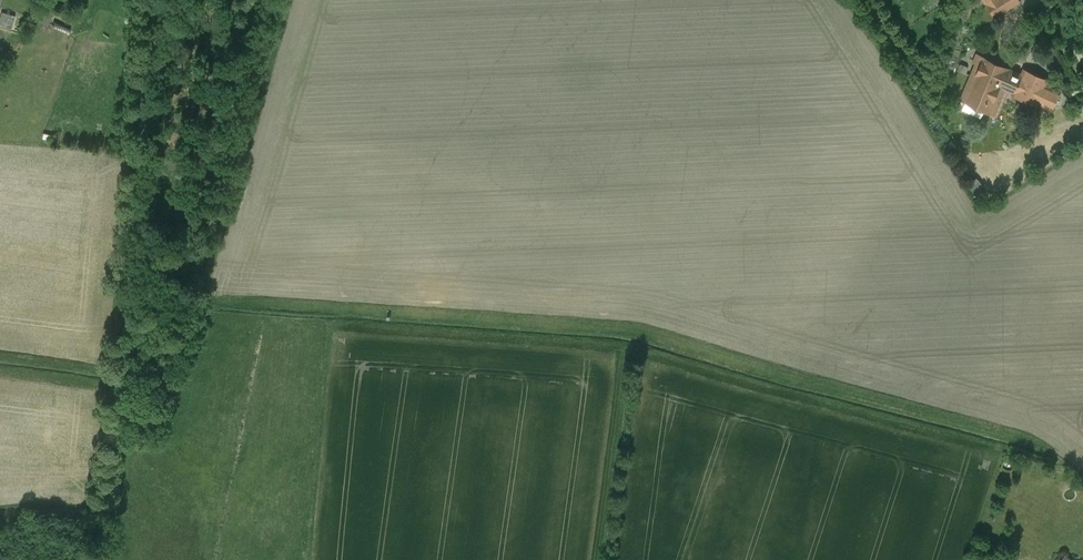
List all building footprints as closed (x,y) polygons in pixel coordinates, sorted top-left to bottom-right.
[(995,15),(1018,1),(1018,0),(985,0),(995,15)] [(13,26),(15,15),(2,13),(1,25),(13,26)] [(1012,70),(980,56),(961,99),(962,100),(984,110),(993,114),(1005,86),(1010,89),(1010,90),(1015,92),(1014,94),(1036,104),(1037,102),(1051,108),(1058,92),(1044,85),(1047,80),(1024,70),(1022,76),(1012,71),(1012,70)] [(966,66),(960,64),(958,70),(966,73),(967,70),(966,66)] [(984,110),(962,100),(959,107),(981,117),(984,110)]
